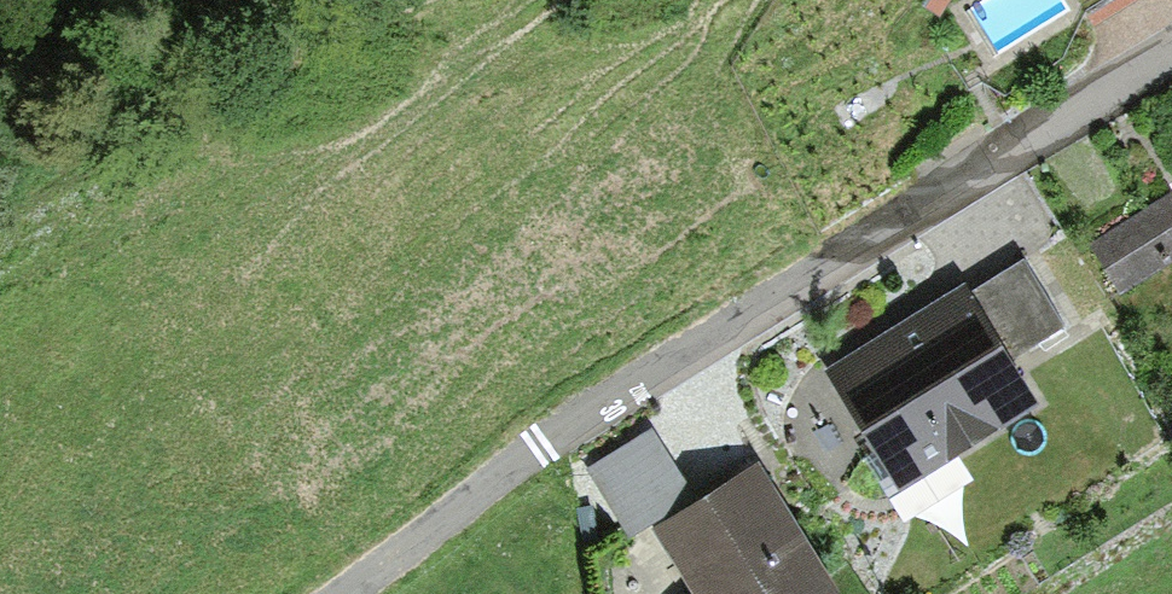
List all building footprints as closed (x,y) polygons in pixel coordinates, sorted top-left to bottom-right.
[(1171,259),(1171,205),(1168,199),(1088,249),(1116,294),(1171,259)] [(971,291),(1011,358),(1066,326),(1026,259),(971,291)] [(894,493),(1040,405),(1011,358),(971,291),(967,284),(821,372),(894,493)] [(587,470),(632,538),(648,528),(693,499),(649,430),(587,470)] [(756,464),(693,499),(648,528),(688,593),(833,593),(756,464)]
